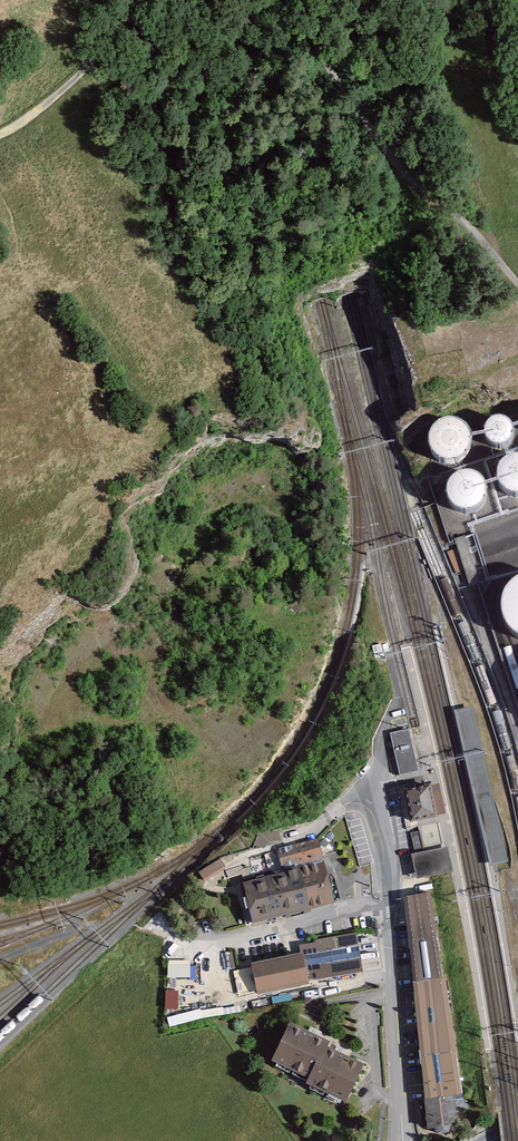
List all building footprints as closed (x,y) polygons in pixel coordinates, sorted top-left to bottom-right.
[(506,426),(496,421),(488,424),(483,433),(485,443),(495,448),(505,445),(509,435),(506,426)] [(459,429),(447,425),(433,430),(427,444),(433,457),(444,463),(456,461),(464,453),(465,439),(459,429)] [(514,459),(500,464),(495,478),(500,491),(512,497),(517,496),(517,460),(514,459)] [(475,481),(463,476),(449,481),(444,495),(449,508),(461,514),(473,512),(480,504),(482,490),(475,481)] [(479,535),(456,536),(457,550),(451,551),(452,560),(455,560),(456,572),(467,571),(468,582),(482,581),(479,535)] [(504,591),(499,602),(498,613),(501,624),(507,634),(516,641),(517,642),(517,581),(513,583),(504,591)] [(399,775),(418,770),(409,729),(390,733),(399,775)] [(403,788),(410,822),(437,817),(430,783),(403,788)] [(438,822),(422,826),(427,848),(443,845),(438,822)] [(266,831),(267,840),(279,838),(278,829),(266,831)] [(275,849),(281,872),(324,861),(319,838),(275,849)] [(446,845),(413,852),(418,877),(451,870),(450,863),(446,845)] [(199,872),(205,881),(226,867),(220,858),(199,872)] [(252,924),(335,903),(324,861),(281,872),(242,882),(252,924)] [(430,892),(403,896),(428,1129),(434,1128),(434,1130),(438,1133),(449,1132),(451,1128),(450,1125),(459,1124),(454,1094),(462,1093),(430,892)] [(309,980),(363,971),(357,932),(315,940),(316,942),(299,945),(300,954),(251,962),(257,994),(310,985),(309,980)] [(167,976),(190,977),(191,960),(168,959),(167,976)] [(242,967),(228,970),(231,990),(245,987),(242,967)] [(289,1022),(271,1061),(309,1078),(306,1084),(346,1102),(364,1063),(328,1046),(330,1041),(289,1022)]
